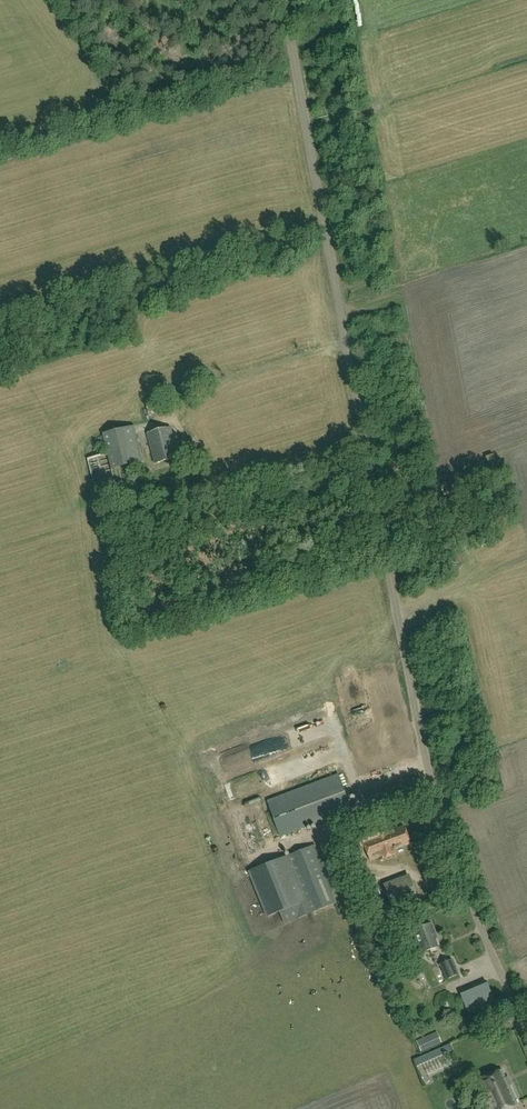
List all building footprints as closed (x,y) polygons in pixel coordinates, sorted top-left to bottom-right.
[(134,426),(122,429),(103,433),(107,453),(87,458),(96,493),(117,488),(112,469),(143,462),(134,426)] [(155,463),(179,458),(171,427),(147,433),(155,463)] [(281,837),(353,810),(339,773),(267,800),(281,837)] [(382,857),(383,860),(384,862),(397,857),(397,855),(399,854),(397,848),(411,843),(405,827),(388,833),(385,824),(372,829),(372,827),(352,834),(359,853),(366,850),(370,861),(380,857),(382,857)] [(321,864),(314,846),(251,871),(269,916),(349,884),(338,857),(321,864)] [(386,891),(377,869),(360,876),(370,901),(362,904),(365,912),(373,909),(377,920),(420,903),(412,881),(386,891)] [(319,914),(330,910),(325,899),(315,903),(319,914)] [(438,947),(433,934),(435,933),(431,923),(409,933),(415,947),(421,945),(424,953),(438,947)] [(444,980),(457,975),(451,960),(438,965),(444,980)] [(469,1013),(495,1002),(486,981),(460,992),(469,1013)] [(422,1052),(442,1043),(437,1031),(417,1040),(422,1052)] [(415,1060),(417,1067),(448,1053),(445,1047),(415,1060)] [(449,1054),(423,1065),(432,1086),(437,1083),(434,1076),(455,1067),(449,1054)] [(492,1108),(507,1108),(517,1104),(502,1070),(479,1080),(485,1092),(476,1097),(481,1108),(492,1108)]
